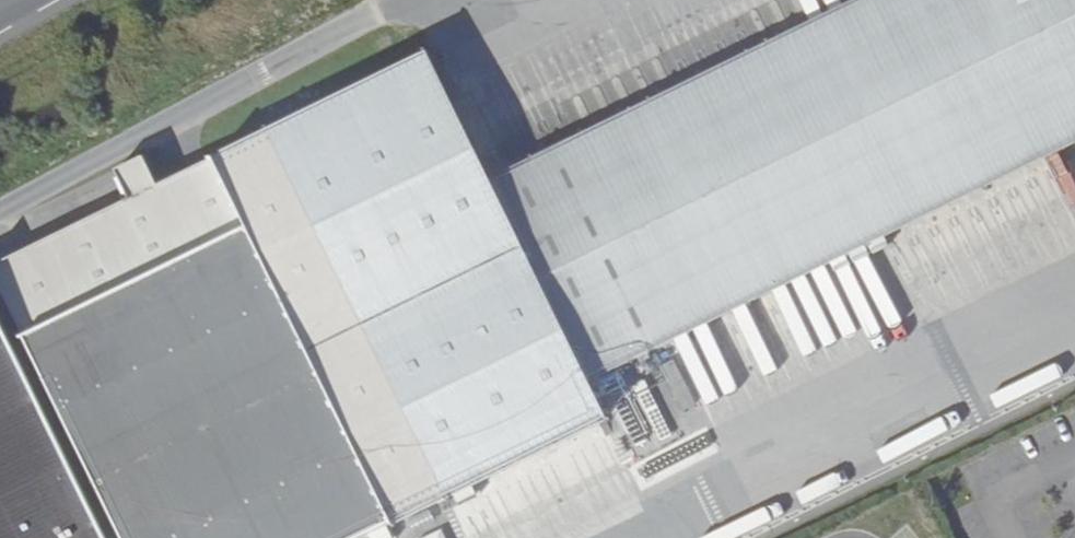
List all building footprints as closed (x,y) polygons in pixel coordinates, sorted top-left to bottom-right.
[(500,173),(437,48),(277,128),(276,125),(243,141),(173,175),(158,145),(124,163),(138,192),(0,260),(0,262),(128,537),(354,537),(418,506),(453,488),(458,495),(620,412),(603,380),(1074,143),(1074,0),(852,0),(500,173)] [(0,321),(0,537),(104,537),(0,321)]
